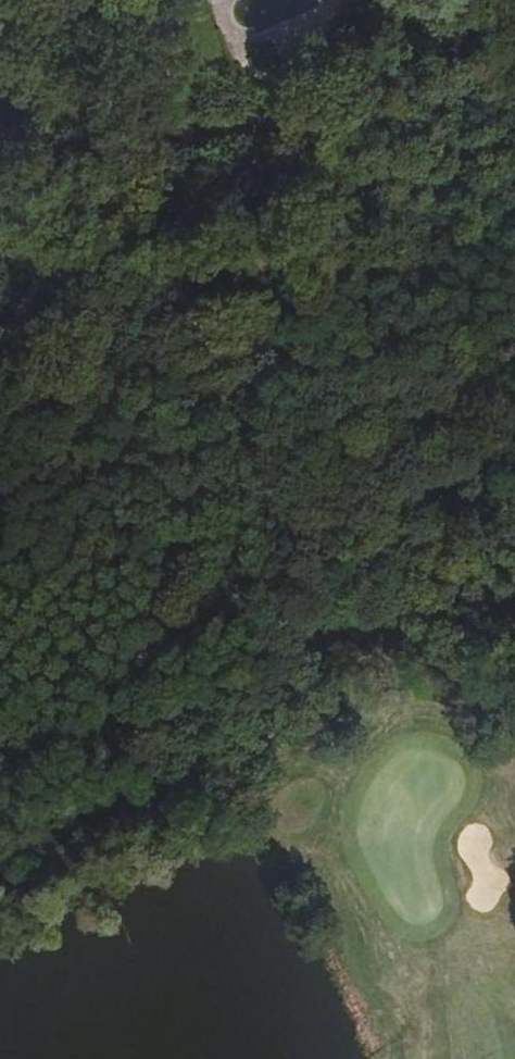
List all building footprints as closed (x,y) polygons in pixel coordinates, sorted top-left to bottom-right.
[(319,21),(262,49),(269,66),(328,40),(319,21)]
